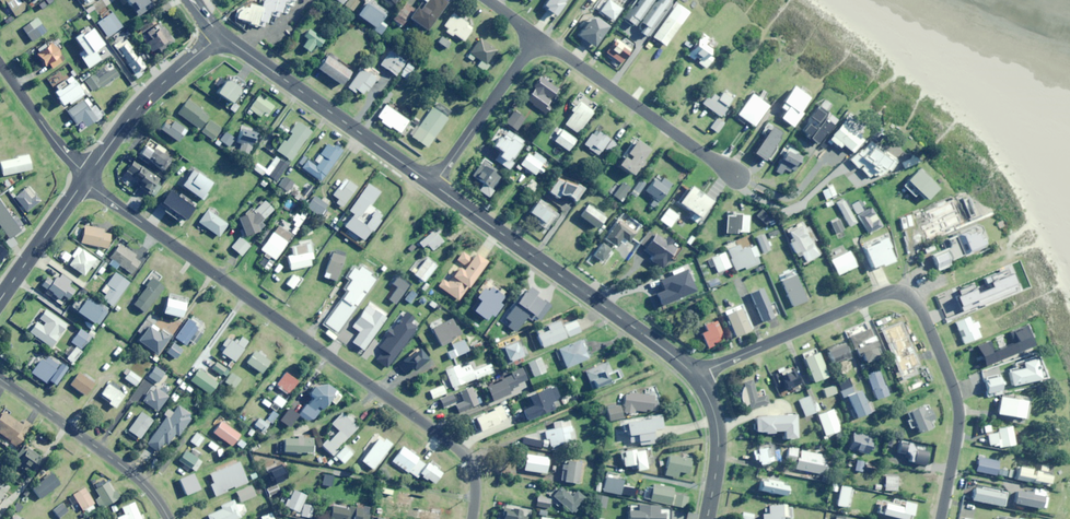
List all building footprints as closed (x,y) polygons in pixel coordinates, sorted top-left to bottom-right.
[(139,16),(152,6),(148,0),(127,0),(139,16)] [(262,7),(258,21),(261,22),(259,26),(265,28),(269,11),(271,11),(274,0),(263,0),(262,7)] [(271,11),(270,15),(280,17),(284,2),(286,2),(287,0),(274,0),(271,11)] [(361,2),(357,0),(348,0),(344,6),(354,12),(361,2)] [(383,34),(389,25),(381,21),(386,13),(367,0),(357,15),(375,27),(374,28),(383,34)] [(420,10),(416,7),(409,18),(427,30),(446,3),(442,0),(426,0),(420,10)] [(548,6),(558,14),(568,0),(552,0),(548,6)] [(621,9),(608,0),(607,0),(599,10),(612,20),(621,9)] [(654,0),(638,0),(632,8),(631,7),(623,19),(634,28),(654,0)] [(642,21),(647,24),(641,32),(648,37),(673,3),(669,0),(657,0),(642,21)] [(16,16),(26,8),(22,3),(12,10),(16,16)] [(666,46),(690,12),(677,3),(653,37),(666,46)] [(257,27),(258,21),(262,7),(248,4),(247,8),(241,6),(236,10),(234,18),(241,20),(240,21),(248,23),(247,25),(257,27)] [(107,37),(122,26),(112,12),(97,23),(107,37)] [(402,25),(407,18),(399,12),(394,19),(402,25)] [(463,41),(473,28),(453,13),(444,25),(448,28),(445,31),(452,35),(453,33),(463,41)] [(594,47),(609,27),(593,16),(579,36),(594,47)] [(32,41),(48,31),(42,23),(33,29),(29,23),(23,27),(32,41)] [(82,59),(103,44),(90,26),(74,37),(83,50),(78,54),(82,59)] [(158,52),(172,42),(161,26),(153,31),(150,28),(140,36),(151,51),(155,48),(158,52)] [(318,48),(324,39),(310,29),(304,37),(307,39),(302,46),(312,53),(316,47),(318,48)] [(110,39),(120,58),(123,56),(136,78),(142,75),(139,71),(144,68),(139,57),(136,59),(131,50),(134,49),(124,31),(110,39)] [(621,63),(635,43),(617,31),(608,45),(610,46),(605,52),(621,63)] [(705,44),(708,41),(701,36),(688,55),(694,60),(696,57),(701,60),(699,63),(706,68),(713,58),(709,55),(713,50),(705,44)] [(447,48),(450,43),(442,37),(438,41),(447,48)] [(487,64),(496,50),(480,38),(467,56),(472,60),(475,57),(480,60),(477,65),(485,71),(489,65),(487,64)] [(53,67),(63,62),(53,42),(36,51),(44,66),(51,62),(53,67)] [(397,75),(406,62),(390,51),(381,64),(397,75)] [(89,68),(101,59),(96,53),(84,61),(89,68)] [(342,85),(351,71),(326,55),(317,69),(342,85)] [(406,78),(413,67),(407,64),(401,75),(406,78)] [(103,88),(120,76),(115,68),(98,79),(94,74),(85,80),(93,91),(101,86),(103,88)] [(364,95),(376,78),(361,68),(347,87),(354,92),(356,89),(364,95)] [(61,105),(82,93),(72,76),(55,86),(57,89),(53,91),(61,105)] [(546,105),(558,89),(542,76),(524,98),(544,114),(550,107),(546,105)] [(233,103),(246,84),(235,77),(231,82),(227,79),(217,93),(233,103)] [(667,96),(673,87),(669,84),(663,93),(667,96)] [(801,112),(810,98),(795,87),(781,107),(786,110),(781,118),(794,127),(803,113),(801,112)] [(724,108),(734,95),(725,89),(718,99),(712,94),(707,100),(705,98),(701,103),(720,117),(726,109),(724,108)] [(755,126),(769,106),(752,94),(737,114),(755,126)] [(268,115),(274,106),(259,95),(247,112),(250,115),(253,111),(260,116),(264,112),(268,115)] [(94,105),(92,106),(87,98),(68,110),(77,124),(82,121),(86,127),(102,117),(94,105)] [(208,118),(201,113),(202,111),(186,100),(178,111),(201,128),(208,118)] [(577,133),(593,112),(579,101),(571,111),(573,112),(564,124),(577,133)] [(399,134),(409,121),(385,105),(376,118),(399,134)] [(428,147),(448,118),(432,107),(412,136),(428,147)] [(825,119),(829,114),(820,107),(809,120),(811,122),(803,132),(819,144),(833,125),(825,119)] [(517,130),(526,118),(518,112),(516,115),(514,114),(507,124),(517,130)] [(717,133),(724,123),(717,118),(710,128),(717,133)] [(178,142),(187,130),(175,121),(171,126),(166,123),(161,130),(178,142)] [(214,140),(221,129),(210,121),(202,131),(214,140)] [(291,160),(311,131),(298,122),(278,151),(291,160)] [(850,150),(861,136),(844,122),(830,140),(840,148),(842,145),(850,150)] [(511,160),(523,141),(500,126),(489,143),(501,151),(495,160),(509,169),(514,162),(511,160)] [(775,145),(783,134),(771,126),(753,153),(764,160),(766,158),(769,160),(778,147),(775,145)] [(248,156),(256,133),(243,128),(237,143),(241,144),(238,153),(248,156)] [(568,151),(575,140),(559,128),(556,133),(558,134),(553,140),(568,151)] [(229,147),(235,138),(225,132),(219,142),(229,147)] [(609,152),(616,143),(599,132),(595,136),(592,134),(584,144),(598,155),(603,147),(609,152)] [(171,161),(162,154),(165,150),(163,148),(165,145),(152,135),(138,153),(149,161),(150,160),(164,171),(171,161)] [(640,160),(648,149),(633,139),(616,163),(631,174),(637,166),(639,167),(642,162),(640,160)] [(890,172),(899,160),(871,140),(850,159),(869,177),(873,175),(873,177),(877,175),(878,177),(889,170),(890,172)] [(336,146),(334,148),(328,144),(319,155),(322,158),(317,165),(304,156),(297,165),(320,182),(343,151),(336,146)] [(796,171),(803,156),(788,149),(776,172),(781,175),(784,169),(790,172),(792,169),(796,171)] [(272,159),(274,156),(265,150),(263,154),(272,159)] [(540,167),(546,159),(536,151),(533,156),(528,153),(520,164),(535,174),(537,171),(541,174),(544,170),(540,167)] [(32,169),(29,155),(0,161),(0,163),(3,176),(32,169)] [(276,173),(283,162),(276,157),(268,167),(276,173)] [(491,190),(503,173),(485,160),(473,176),(491,190)] [(150,192),(159,178),(141,166),(136,174),(142,178),(138,184),(150,192)] [(200,198),(212,182),(193,169),(181,185),(200,198)] [(927,200),(938,189),(918,169),(903,185),(914,197),(919,192),(927,200)] [(574,200),(583,187),(563,175),(560,180),(556,178),(548,191),(557,198),(559,195),(566,195),(574,200)] [(279,185),(288,192),(295,183),(286,176),(279,185)] [(342,207),(357,187),(345,178),(333,195),(338,199),(336,202),(342,207)] [(654,210),(671,184),(663,178),(660,183),(655,180),(647,192),(654,197),(648,206),(654,210)] [(534,193),(540,186),(531,179),(525,186),(534,193)] [(639,193),(646,184),(640,179),(633,189),(639,193)] [(367,212),(381,193),(368,183),(349,211),(352,214),(343,226),(363,241),(370,231),(372,233),(384,217),(374,209),(365,221),(359,217),(364,209),(367,212)] [(620,201),(630,188),(622,183),(620,186),(616,183),(609,192),(620,201)] [(489,197),(493,191),(483,184),(479,190),(489,197)] [(14,196),(25,214),(30,210),(29,209),(42,201),(32,185),(14,196)] [(697,222),(711,201),(690,187),(679,203),(695,214),(692,219),(697,222)] [(190,203),(189,205),(173,192),(165,203),(175,211),(178,208),(183,211),(180,215),(190,222),(199,210),(190,203)] [(826,201),(837,197),(835,192),(824,196),(826,201)] [(319,216),(329,202),(317,194),(307,208),(319,216)] [(295,212),(299,206),(288,199),(284,205),(295,212)] [(257,226),(273,210),(263,200),(238,218),(247,236),(259,230),(257,226)] [(850,227),(856,223),(843,200),(836,204),(850,227)] [(20,231),(0,201),(0,225),(9,238),(20,231)] [(857,214),(862,210),(857,201),(851,205),(857,214)] [(546,228),(555,216),(536,202),(529,212),(536,217),(534,219),(546,228)] [(595,211),(597,207),(590,202),(580,216),(597,229),(605,218),(595,211)] [(941,233),(957,226),(946,202),(930,209),(941,233)] [(868,234),(882,226),(872,207),(857,215),(868,234)] [(670,228),(679,216),(668,208),(660,220),(670,228)] [(219,237),(228,224),(208,210),(199,222),(219,237)] [(328,221),(333,215),(325,210),(321,216),(328,221)] [(735,214),(733,212),(728,212),(727,233),(737,233),(737,232),(749,232),(750,216),(735,214)] [(298,228),(305,217),(301,214),(294,225),(298,228)] [(837,233),(845,230),(840,219),(832,223),(837,233)] [(627,246),(636,233),(618,220),(605,239),(616,246),(620,241),(627,246)] [(809,228),(806,229),(803,223),(787,232),(791,240),(788,242),(794,253),(798,251),(805,262),(820,254),(813,241),(815,240),(809,228)] [(103,232),(104,229),(85,225),(81,242),(108,248),(111,234),(103,232)] [(275,260),(293,235),(278,225),(261,250),(275,260)] [(436,234),(439,231),(435,226),(417,242),(422,248),(426,243),(433,250),(443,241),(436,234)] [(79,237),(82,229),(77,227),(74,235),(79,237)] [(950,247),(944,249),(949,261),(983,247),(976,228),(948,240),(950,247)] [(666,236),(663,240),(651,231),(641,245),(654,254),(651,259),(662,267),(676,248),(671,244),(673,241),(666,236)] [(762,253),(771,250),(765,235),(757,238),(762,253)] [(242,256),(250,246),(240,237),(232,247),(242,256)] [(888,246),(890,245),(886,237),(877,241),(877,242),(863,248),(871,268),(881,264),(882,266),(895,261),(888,246)] [(134,257),(136,254),(120,243),(109,258),(132,274),(140,262),(134,257)] [(603,261),(611,250),(602,244),(594,255),(603,261)] [(741,249),(739,245),(733,244),(726,246),(728,251),(727,251),(736,270),(744,267),(745,269),(762,262),(754,245),(748,248),(741,249)] [(94,268),(99,261),(78,247),(72,256),(74,257),(69,265),(84,275),(91,266),(94,268)] [(951,265),(949,261),(944,249),(931,255),(937,271),(951,265)] [(336,281),(346,255),(333,250),(323,276),(336,281)] [(309,259),(313,258),(312,251),(288,256),(291,270),(311,265),(309,259)] [(459,300),(487,261),(474,252),(471,256),(463,251),(457,260),(465,266),(463,270),(459,267),(453,276),(449,273),(439,286),(459,300)] [(838,275),(857,266),(850,251),(831,260),(838,275)] [(718,273),(730,267),(724,253),(712,259),(718,273)] [(424,281),(437,265),(423,255),(410,271),(424,281)] [(365,287),(374,275),(362,265),(349,281),(353,284),(356,280),(365,287)] [(102,275),(106,269),(101,266),(97,271),(102,275)] [(984,278),(986,283),(974,288),(973,285),(960,291),(962,295),(957,297),(963,312),(1019,289),(1011,272),(1008,273),(1006,269),(984,278)] [(158,282),(162,277),(155,272),(145,285),(147,286),(134,304),(145,312),(154,299),(155,300),(165,287),(158,282)] [(67,285),(71,281),(61,273),(53,282),(48,278),(42,286),(64,303),(74,290),(67,285)] [(113,306),(130,282),(116,273),(106,286),(110,288),(102,299),(113,306)] [(691,284),(696,283),(694,273),(676,275),(678,286),(665,288),(666,300),(693,296),(691,284)] [(796,275),(786,279),(784,273),(780,275),(792,306),(807,300),(796,275)] [(293,289),(300,279),(294,275),(287,284),(293,289)] [(502,294),(505,290),(489,279),(476,297),(481,300),(473,310),(487,320),(491,314),(494,317),(503,305),(499,303),(504,296),(502,294)] [(424,291),(429,285),(425,282),(421,288),(424,291)] [(339,306),(348,293),(340,287),(331,301),(339,306)] [(396,304),(405,292),(398,287),(389,299),(396,304)] [(775,304),(771,306),(763,289),(750,294),(762,322),(779,314),(775,304)] [(411,304),(417,295),(411,290),(404,299),(411,304)] [(98,325),(107,309),(86,297),(84,301),(78,298),(72,309),(98,325)] [(182,318),(186,303),(167,298),(163,313),(182,318)] [(529,325),(542,315),(531,300),(516,312),(509,307),(502,318),(508,326),(513,323),(519,330),(527,323),(529,325)] [(364,350),(386,318),(367,305),(352,327),(359,332),(352,342),(364,350)] [(733,337),(752,329),(743,307),(724,315),(733,337)] [(44,325),(37,320),(29,332),(50,348),(59,336),(56,334),(58,333),(60,334),(68,324),(46,308),(38,318),(45,323),(44,325)] [(412,324),(416,319),(407,312),(392,330),(390,328),(384,336),(387,338),(379,348),(383,351),(377,359),(388,368),(419,329),(412,324)] [(976,320),(972,322),(970,317),(955,322),(964,344),(981,337),(977,326),(979,326),(976,320)] [(195,344),(202,334),(198,331),(201,327),(189,319),(176,338),(186,345),(190,340),(195,344)] [(455,328),(457,328),(452,319),(443,324),(440,319),(430,324),(441,346),(460,337),(455,328)] [(542,347),(566,337),(559,320),(545,326),(547,330),(542,332),(540,328),(535,331),(542,347)] [(569,337),(581,332),(577,320),(564,326),(569,337)] [(711,343),(722,339),(715,320),(704,325),(706,330),(701,332),(707,348),(713,346),(711,343)] [(169,335),(151,322),(135,344),(153,357),(169,335)] [(904,331),(901,333),(897,323),(881,330),(899,372),(918,364),(904,331)] [(82,349),(91,335),(80,328),(72,342),(82,349)] [(877,357),(874,349),(878,348),(875,340),(874,340),(869,329),(849,337),(857,356),(861,354),(864,362),(877,357)] [(228,338),(219,351),(235,362),(248,342),(241,337),(236,344),(228,338)] [(449,359),(468,351),(464,339),(451,345),(453,349),(446,352),(449,359)] [(567,368),(592,357),(585,339),(559,350),(567,368)] [(525,345),(520,347),(518,341),(500,348),(505,363),(528,354),(525,345)] [(977,355),(974,356),(982,369),(999,359),(989,341),(974,350),(977,355)] [(177,359),(183,349),(173,343),(167,352),(177,359)] [(844,360),(850,358),(844,343),(827,350),(832,363),(843,359),(844,360)] [(72,363),(81,352),(75,347),(66,358),(72,363)] [(116,356),(122,349),(119,347),(113,354),(116,356)] [(414,370),(428,360),(419,348),(397,365),(404,373),(412,367),(414,370)] [(262,373),(270,361),(255,351),(247,363),(262,373)] [(55,385),(67,368),(45,352),(31,373),(46,384),(48,381),(55,385)] [(812,382),(826,377),(817,353),(803,359),(812,382)] [(534,377),(546,371),(540,357),(528,363),(534,377)] [(1011,386),(1040,379),(1036,359),(1022,362),(1023,368),(1008,372),(1011,386)] [(101,368),(106,372),(111,367),(107,362),(101,368)] [(621,369),(612,372),(608,362),(586,371),(593,390),(624,377),(621,369)] [(225,378),(229,371),(217,363),(213,369),(225,378)] [(452,387),(494,372),(491,364),(472,371),(470,364),(460,368),(459,365),(445,370),(452,387)] [(879,371),(875,372),(872,366),(865,369),(875,399),(888,395),(879,371)] [(159,383),(165,374),(156,367),(149,376),(159,383)] [(522,368),(486,387),(494,402),(521,387),(520,384),(528,380),(522,368)] [(209,395),(218,383),(198,369),(190,381),(209,395)] [(390,379),(398,372),(395,369),(387,376),(390,379)] [(785,390),(800,384),(794,369),(778,375),(777,373),(771,376),(775,387),(783,384),(785,390)] [(136,386),(141,378),(130,371),(125,378),(136,386)] [(86,396),(95,384),(78,372),(70,384),(86,396)] [(288,393),(298,381),(287,372),(277,384),(288,393)] [(235,388),(241,379),(231,373),(225,382),(235,388)] [(396,383),(402,376),(399,373),(393,380),(396,383)] [(1001,384),(1003,384),(1001,375),(983,380),(986,394),(992,392),(993,396),(1003,393),(1001,384)] [(767,395),(756,397),(752,380),(742,382),(746,403),(748,402),(750,408),(769,404),(767,395)] [(859,391),(854,393),(848,380),(836,384),(841,397),(846,396),(855,418),(872,411),(869,403),(865,404),(859,391)] [(115,408),(124,395),(108,384),(101,394),(110,400),(108,403),(115,408)] [(314,386),(308,395),(312,398),(307,405),(305,404),(297,415),(307,421),(313,418),(320,408),(323,410),(332,395),(334,396),(337,392),(326,384),(314,386)] [(157,412),(168,396),(153,385),(142,401),(157,412)] [(433,399),(446,393),(443,385),(430,391),(433,399)] [(826,397),(836,393),(833,385),(823,389),(826,397)] [(552,403),(561,400),(556,386),(529,396),(533,406),(523,409),(528,420),(555,410),(552,403)] [(460,413),(479,403),(470,388),(460,393),(464,401),(456,405),(460,413)] [(175,402),(179,396),(174,393),(170,398),(175,402)] [(445,408),(456,403),(452,394),(440,399),(445,408)] [(281,408),(286,401),(277,395),(272,402),(281,408)] [(655,410),(655,395),(626,395),(626,413),(636,413),(636,410),(655,410)] [(805,416),(816,412),(810,396),(799,400),(805,416)] [(1028,419),(1031,401),(1000,396),(997,414),(1028,419)] [(930,421),(934,419),(929,404),(907,413),(910,420),(908,421),(910,428),(915,426),(918,433),(932,427),(930,421)] [(187,416),(189,413),(178,405),(169,418),(166,417),(147,443),(158,451),(163,444),(167,446),(176,434),(179,436),(191,419),(187,416)] [(500,422),(507,419),(501,405),(492,409),(493,410),(475,418),(481,432),(501,423),(500,422)] [(610,421),(623,418),(620,406),(606,409),(610,421)] [(266,420),(273,424),(280,414),(274,409),(266,420)] [(825,436),(840,431),(833,410),(817,415),(825,436)] [(23,425),(4,411),(0,416),(0,435),(17,447),(25,435),(19,431),(23,425)] [(139,438),(152,421),(141,412),(128,430),(139,438)] [(349,415),(347,418),(342,413),(331,424),(334,427),(331,430),(335,434),(328,442),(326,439),(321,444),(333,456),(337,451),(336,449),(357,427),(352,422),(354,420),(349,415)] [(783,438),(798,438),(797,415),(754,417),(755,432),(763,432),(763,434),(772,433),(772,431),(783,431),(783,438)] [(652,429),(663,428),(661,417),(650,419),(650,416),(620,421),(621,431),(628,430),(630,442),(634,442),(635,446),(654,443),(652,429)] [(263,432),(268,425),(259,418),(254,425),(263,432)] [(544,430),(546,440),(550,439),(551,446),(571,443),(569,432),(573,431),(572,426),(569,427),(568,419),(545,424),(546,429),(544,430)] [(232,446),(240,434),(221,421),(214,433),(232,446)] [(1001,447),(1015,445),(1012,427),(998,429),(1001,447)] [(39,439),(45,434),(40,428),(34,433),(39,439)] [(253,436),(256,431),(251,428),(248,434),(253,436)] [(868,453),(871,436),(851,432),(847,449),(868,453)] [(198,447),(204,438),(196,433),(190,441),(198,447)] [(990,446),(998,444),(996,433),(988,434),(990,446)] [(547,448),(548,441),(524,436),(523,443),(547,448)] [(313,437),(297,437),(297,438),(283,438),(283,442),(277,442),(277,452),(312,453),(313,437)] [(392,445),(384,438),(382,441),(378,438),(361,460),(373,470),(392,445)] [(904,453),(907,443),(900,442),(898,451),(904,453)] [(344,464),(354,453),(346,444),(333,458),(336,460),(338,458),(344,464)] [(21,464),(19,467),(25,471),(28,467),(32,470),(42,457),(24,445),(15,459),(21,464)] [(760,464),(777,461),(774,446),(757,449),(760,464)] [(427,462),(426,463),(403,447),(392,462),(408,472),(408,471),(417,477),(420,473),(435,484),(442,473),(427,462)] [(795,462),(798,449),(791,447),(788,460),(795,462)] [(924,466),(928,453),(911,448),(908,461),(924,466)] [(647,457),(651,457),(650,449),(634,452),(634,450),(623,451),(624,457),(622,457),(623,466),(635,464),(636,470),(647,469),(646,464),(648,463),(647,457)] [(196,471),(202,461),(187,451),(180,460),(196,471)] [(821,474),(824,455),(801,451),(800,458),(797,458),(795,469),(821,474)] [(547,473),(549,458),(526,455),(524,470),(547,473)] [(684,457),(683,458),(670,455),(667,475),(679,477),(680,472),(690,473),(693,458),(684,457)] [(996,476),(999,462),(979,457),(976,471),(996,476)] [(581,485),(585,463),(566,460),(565,465),(562,464),(561,469),(566,470),(563,481),(581,485)] [(874,469),(875,464),(857,461),(855,470),(862,471),(863,467),(874,469)] [(235,488),(248,482),(239,462),(210,474),(214,483),(211,485),(215,496),(227,491),(226,490),(234,486),(235,488)] [(270,478),(271,478),(274,484),(266,488),(269,495),(280,491),(277,483),(288,479),(282,464),(266,471),(270,478)] [(661,474),(661,466),(652,466),(652,474),(661,474)] [(1039,473),(1040,472),(1017,467),(1014,478),(1048,486),(1048,483),(1050,484),(1052,476),(1039,473)] [(42,499),(61,484),(52,473),(33,488),(42,499)] [(608,478),(609,473),(606,473),(603,492),(631,496),(632,489),(622,488),(624,480),(608,478)] [(897,491),(898,477),(885,476),(885,490),(897,491)] [(346,493),(349,480),(335,477),(332,490),(346,493)] [(6,494),(10,487),(0,480),(0,505),(7,495),(6,494)] [(782,482),(767,480),(767,482),(760,481),(758,490),(786,496),(788,486),(781,485),(782,482)] [(116,491),(114,492),(107,482),(95,489),(100,497),(97,499),(103,508),(120,498),(116,491)] [(241,502),(256,496),(251,484),(236,491),(241,502)] [(675,491),(675,489),(654,485),(650,501),(687,508),(689,495),(675,491)] [(82,510),(93,503),(84,488),(73,494),(82,510)] [(577,492),(572,498),(560,488),(553,496),(574,514),(577,510),(575,508),(584,497),(577,492)] [(1002,506),(1005,494),(974,488),(972,500),(1002,506)] [(298,512),(305,495),(291,490),(285,507),(298,512)] [(410,508),(414,495),(401,491),(398,504),(410,508)] [(1024,491),(1024,493),(1017,491),(1015,503),(1041,508),(1044,495),(1024,491)] [(893,503),(895,498),(881,494),(880,500),(893,503)] [(607,508),(608,497),(600,496),(598,507),(607,508)] [(549,509),(552,500),(539,497),(537,506),(549,509)] [(243,503),(236,506),(233,500),(221,506),(223,509),(208,515),(210,518),(237,518),(248,514),(243,503)] [(134,502),(122,507),(125,514),(117,518),(141,518),(134,502)] [(914,510),(886,503),(883,514),(901,518),(912,518),(914,510)] [(311,518),(313,506),(304,504),(301,516),(311,518)] [(370,508),(350,505),(350,507),(334,505),(332,518),(369,518),(370,508)] [(660,506),(629,505),(628,518),(670,518),(671,510),(659,509),(660,506)] [(786,506),(767,506),(767,514),(761,514),(762,518),(783,518),(783,517),(793,517),(793,510),(786,510),(786,506)] [(519,510),(503,508),(501,518),(529,518),(529,515),(525,515),(525,513),(519,512),(519,510)] [(438,512),(420,509),(418,518),(437,518),(438,512)]
